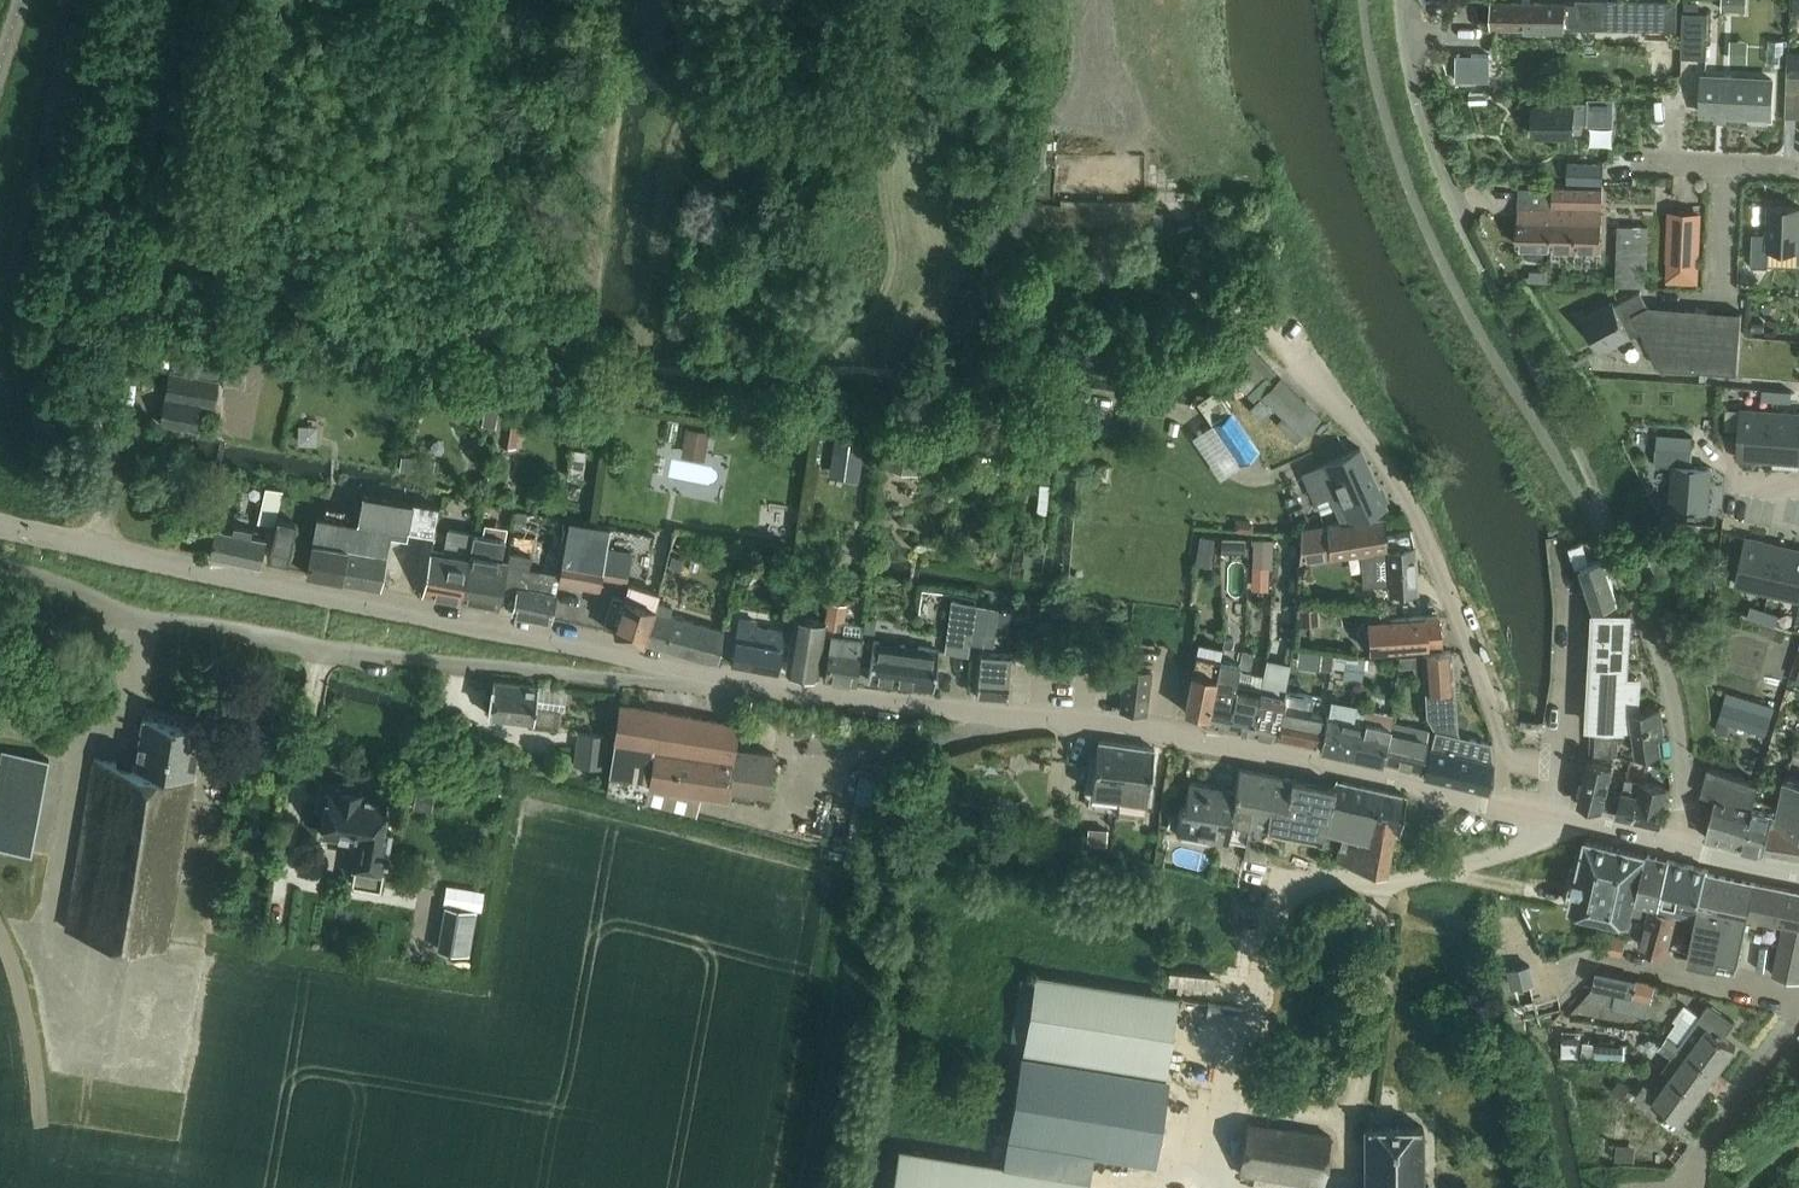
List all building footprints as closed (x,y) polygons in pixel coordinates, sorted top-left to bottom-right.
[(1678,31),(1679,2),(1578,0),(1578,4),(1494,2),(1494,27),(1678,31)] [(1708,58),(1710,13),(1684,11),(1682,57),(1708,58)] [(1791,52),(1790,75),(1798,75),(1798,52),(1791,52)] [(1492,82),(1493,55),(1458,53),(1457,81),(1492,82)] [(1788,76),(1786,118),(1798,118),(1798,77),(1788,76)] [(1772,117),(1774,80),(1703,77),(1701,114),(1754,116),(1754,121),(1769,122),(1770,117),(1772,117)] [(1535,106),(1534,135),(1575,136),(1576,123),(1613,123),(1615,123),(1615,97),(1591,97),(1590,102),(1563,101),(1563,107),(1535,106)] [(1604,184),(1605,162),(1604,162),(1576,161),(1570,161),(1569,177),(1568,182),(1604,184)] [(1554,217),(1553,247),(1601,248),(1602,218),(1603,188),(1555,187),(1554,188),(1555,206),(1555,208),(1555,209),(1554,217)] [(1522,188),(1520,246),(1553,247),(1554,217),(1555,209),(1555,208),(1555,206),(1554,188),(1522,188)] [(1770,205),(1769,233),(1754,232),(1753,266),(1770,267),(1771,248),(1798,249),(1798,206),(1770,205)] [(1670,211),(1666,282),(1701,284),(1704,212),(1670,211)] [(1648,288),(1650,226),(1620,225),(1618,287),(1648,288)] [(1532,275),(1529,275),(1533,282),(1551,282),(1551,269),(1532,269),(1532,275)] [(1649,306),(1642,292),(1617,305),(1615,302),(1586,318),(1602,350),(1643,329),(1662,367),(1739,373),(1743,313),(1684,309),(1649,306)] [(215,405),(219,381),(171,373),(167,397),(163,423),(196,429),(200,402),(215,405)] [(1299,440),(1322,417),(1282,378),(1265,395),(1284,413),(1278,419),(1299,440)] [(1241,463),(1260,450),(1233,410),(1219,387),(1199,401),(1214,423),(1241,463)] [(1746,388),(1732,387),(1732,398),(1745,399),(1746,388)] [(502,404),(503,397),(476,391),(472,410),(485,412),(483,425),(498,427),(502,405),(502,404)] [(1789,391),(1789,402),(1798,403),(1798,391),(1789,391)] [(498,427),(496,443),(518,446),(524,410),(525,408),(527,397),(504,393),(503,397),(502,404),(502,405),(498,427)] [(1742,409),(1739,460),(1772,463),(1776,412),(1742,409)] [(1124,411),(1120,430),(1140,434),(1144,415),(1124,411)] [(1772,463),(1798,465),(1798,413),(1776,412),(1772,463)] [(705,457),(710,428),(686,424),(681,453),(705,457)] [(836,439),(833,459),(863,464),(866,443),(836,439)] [(886,469),(920,475),(923,452),(890,446),(886,469)] [(1710,510),(1713,467),(1692,466),(1693,451),(1658,448),(1657,464),(1674,466),(1671,508),(1710,510)] [(580,449),(577,478),(584,479),(588,450),(580,449)] [(1343,523),(1355,522),(1354,521),(1387,505),(1361,449),(1342,458),(1305,473),(1318,502),(1331,496),(1343,523)] [(435,464),(403,457),(401,471),(433,477),(435,464)] [(277,527),(279,519),(285,490),(267,486),(259,523),(277,527)] [(359,522),(348,582),(383,589),(395,529),(433,536),(439,506),(364,492),(359,522)] [(517,528),(538,531),(540,514),(519,511),(517,528)] [(348,582),(359,522),(319,515),(308,574),(348,582)] [(1355,522),(1343,523),(1329,526),(1301,530),(1306,562),(1332,558),(1375,552),(1377,585),(1390,584),(1391,593),(1419,592),(1416,544),(1412,530),(1388,534),(1385,517),(1355,522)] [(287,562),(294,522),(280,519),(272,559),(287,562)] [(625,581),(627,573),(631,552),(607,548),(611,528),(590,524),(571,521),(559,582),(599,590),(601,576),(625,581)] [(254,534),(255,528),(236,524),(235,530),(218,526),(212,555),(261,565),(267,537),(254,534)] [(464,602),(477,533),(451,528),(448,547),(452,548),(451,553),(434,550),(426,595),(464,602)] [(477,533),(464,602),(501,608),(506,580),(500,579),(508,538),(477,533)] [(1212,566),(1217,538),(1202,535),(1197,563),(1212,566)] [(1036,541),(1017,538),(1011,575),(1031,577),(1036,541)] [(1273,567),(1274,539),(1255,538),(1253,585),(1254,589),(1270,590),(1270,567),(1273,567)] [(1740,574),(1738,584),(1770,591),(1773,582),(1781,546),(1773,544),(1749,538),(1740,574)] [(1770,591),(1798,598),(1798,550),(1781,546),(1773,582),(1770,591)] [(552,620),(558,590),(543,587),(544,579),(529,576),(532,556),(511,552),(509,563),(509,584),(520,586),(515,613),(552,620)] [(675,556),(671,568),(682,572),(685,559),(675,556)] [(1595,609),(1619,601),(1605,558),(1581,566),(1595,609)] [(653,599),(656,590),(630,583),(626,598),(615,595),(607,622),(617,624),(614,634),(644,642),(652,607),(653,599)] [(682,651),(691,619),(657,610),(662,592),(656,590),(653,599),(652,607),(644,642),(682,652),(682,651)] [(973,643),(977,602),(953,599),(951,609),(946,651),(969,654),(970,643),(973,643)] [(857,652),(862,624),(846,622),(849,603),(830,600),(826,633),(833,634),(827,679),(856,683),(861,653),(857,652)] [(1397,601),(1383,603),(1384,613),(1391,612),(1398,612),(1397,601)] [(1758,605),(1745,601),(1741,612),(1754,616),(1758,605)] [(977,602),(973,643),(995,646),(1000,605),(977,602)] [(1299,607),(1298,624),(1321,623),(1320,609),(1299,607)] [(1765,615),(1763,619),(1777,624),(1780,615),(1767,610),(1765,615)] [(1372,649),(1443,646),(1441,614),(1370,620),(1371,622),(1367,623),(1363,626),(1360,630),(1360,635),(1361,640),(1364,644),(1369,646),(1372,647),(1372,649)] [(1596,614),(1593,676),(1590,726),(1593,727),(1625,729),(1625,727),(1636,727),(1633,712),(1640,711),(1640,679),(1628,678),(1630,635),(1631,616),(1602,614),(1596,614)] [(780,672),(787,630),(758,625),(759,620),(740,616),(736,637),(726,636),(724,653),(733,654),(732,664),(780,672)] [(819,678),(826,621),(795,617),(788,673),(819,678)] [(682,651),(682,652),(702,658),(716,660),(725,628),(691,619),(682,651)] [(1207,716),(1206,721),(1208,722),(1228,726),(1229,727),(1243,652),(1242,652),(1235,650),(1235,648),(1237,639),(1226,637),(1224,646),(1224,647),(1222,658),(1221,658),(1208,716),(1207,716)] [(875,639),(869,685),(935,693),(940,648),(886,641),(875,639)] [(1194,670),(1185,711),(1207,716),(1208,716),(1221,658),(1222,658),(1224,647),(1200,641),(1198,653),(1194,670)] [(1243,652),(1229,727),(1231,727),(1253,732),(1257,713),(1259,699),(1260,696),(1261,692),(1261,688),(1264,675),(1253,673),(1257,652),(1245,650),(1244,649),(1243,652)] [(1008,697),(1013,653),(982,650),(977,693),(1008,697)] [(1452,650),(1424,651),(1424,654),(1426,684),(1428,715),(1438,732),(1461,736),(1454,650),(1452,650)] [(1334,671),(1336,653),(1322,652),(1320,669),(1334,671)] [(1417,684),(1426,684),(1424,654),(1399,657),(1400,668),(1415,667),(1416,675),(1417,684)] [(1364,681),(1367,659),(1348,656),(1345,678),(1364,681)] [(1714,662),(1704,662),(1705,676),(1715,675),(1714,662)] [(1148,715),(1153,670),(1128,667),(1122,712),(1148,715)] [(566,710),(568,690),(496,681),(492,715),(535,720),(534,727),(560,730),(562,709),(566,710)] [(1284,708),(1278,737),(1317,746),(1324,713),(1312,711),(1315,696),(1287,690),(1287,697),(1287,698),(1285,705),(1284,708)] [(1768,736),(1777,706),(1728,691),(1719,721),(1720,722),(1717,732),(1728,736),(1731,725),(1768,736)] [(1257,713),(1253,732),(1278,737),(1284,708),(1285,705),(1285,704),(1287,698),(1287,697),(1261,692),(1260,696),(1259,699),(1257,713)] [(769,785),(774,754),(735,748),(739,718),(621,700),(608,787),(608,791),(699,814),(705,792),(728,796),(731,780),(769,785)] [(1361,722),(1354,754),(1355,755),(1383,761),(1384,761),(1391,730),(1394,721),(1395,713),(1393,712),(1377,708),(1364,705),(1360,722),(1361,722)] [(1625,729),(1593,727),(1592,753),(1618,755),(1619,737),(1637,738),(1639,754),(1663,751),(1661,737),(1666,736),(1662,708),(1639,712),(1640,711),(1633,712),(1636,727),(1625,727),(1625,729)] [(1329,714),(1321,747),(1352,754),(1354,754),(1361,722),(1360,722),(1359,722),(1329,714)] [(168,947),(204,727),(145,717),(137,767),(95,760),(67,930),(168,947)] [(1391,730),(1384,761),(1422,770),(1428,747),(1430,739),(1432,731),(1394,721),(1391,730)] [(606,768),(610,734),(580,731),(576,764),(606,768)] [(1492,742),(1461,736),(1438,732),(1425,778),(1489,794),(1495,760),(1492,742)] [(1092,757),(1086,797),(1091,797),(1090,806),(1119,810),(1121,792),(1128,744),(1100,740),(1098,758),(1092,757)] [(1121,792),(1119,810),(1147,814),(1148,805),(1154,806),(1162,749),(1157,748),(1129,744),(1128,744),(1121,792)] [(27,852),(45,757),(3,749),(0,763),(0,847),(27,852)] [(1626,790),(1624,789),(1622,794),(1610,791),(1616,766),(1591,760),(1580,803),(1604,809),(1605,808),(1620,811),(1619,814),(1621,815),(1621,812),(1624,803),(1626,790)] [(1179,825),(1178,830),(1249,842),(1249,839),(1252,825),(1253,821),(1259,790),(1265,791),(1267,782),(1269,772),(1240,767),(1236,789),(1187,781),(1179,825)] [(1754,808),(1755,808),(1762,782),(1710,768),(1703,795),(1718,799),(1708,837),(1741,846),(1754,808)] [(911,811),(915,790),(917,782),(860,770),(854,799),(856,799),(872,803),(874,803),(894,807),(911,811)] [(1252,825),(1249,839),(1276,845),(1279,826),(1325,835),(1326,830),(1327,826),(1328,822),(1336,785),(1269,772),(1267,782),(1265,791),(1259,790),(1253,821),(1252,825)] [(1621,812),(1621,815),(1661,824),(1667,801),(1666,800),(1669,788),(1643,781),(1627,777),(1624,789),(1626,790),(1626,792),(1624,803),(1621,812)] [(1328,822),(1327,826),(1342,830),(1337,859),(1388,872),(1397,830),(1400,831),(1401,827),(1409,795),(1338,779),(1336,785),(1328,822)] [(1798,842),(1798,781),(1787,779),(1780,815),(1777,814),(1767,853),(1795,859),(1798,842)] [(326,795),(322,823),(323,823),(321,835),(349,839),(348,845),(358,847),(356,865),(353,883),(382,887),(385,869),(387,869),(393,828),(385,827),(388,807),(390,796),(366,792),(367,788),(336,783),(335,787),(330,786),(328,795),(326,795)] [(418,789),(415,808),(433,811),(437,792),(418,789)] [(1777,814),(1755,808),(1754,808),(1741,846),(1767,853),(1777,814)] [(1166,832),(1161,852),(1166,853),(1172,833),(1166,832)] [(1577,883),(1572,904),(1631,918),(1632,918),(1632,914),(1635,898),(1646,855),(1646,854),(1587,840),(1587,842),(1577,883)] [(1635,898),(1632,914),(1642,916),(1643,911),(1650,912),(1651,905),(1660,908),(1671,861),(1670,860),(1649,856),(1646,855),(1635,898)] [(1645,928),(1641,946),(1668,953),(1670,953),(1676,932),(1680,911),(1684,912),(1693,914),(1697,916),(1707,872),(1708,873),(1709,869),(1707,869),(1684,864),(1671,861),(1660,908),(1651,905),(1650,912),(1645,928)] [(1689,956),(1753,970),(1753,969),(1760,935),(1783,939),(1775,975),(1798,979),(1798,892),(1708,873),(1707,872),(1697,916),(1689,956)] [(471,954),(478,911),(447,906),(440,949),(471,954)] [(1605,950),(1617,953),(1623,954),(1624,954),(1626,943),(1628,936),(1609,932),(1605,950)] [(1510,971),(1512,986),(1518,985),(1523,984),(1531,982),(1535,982),(1532,967),(1520,969),(1510,971)] [(1598,975),(1595,986),(1609,990),(1618,992),(1635,996),(1638,979),(1599,970),(1598,975)] [(1153,1161),(1161,1110),(1180,998),(1038,975),(1008,1138),(1153,1161)] [(1638,979),(1635,996),(1653,1001),(1653,1000),(1657,987),(1657,984),(1638,979)] [(1583,1001),(1605,1006),(1609,990),(1595,986),(1583,1001)] [(1615,1005),(1614,1008),(1649,1017),(1653,1001),(1635,996),(1618,992),(1615,1005)] [(1683,1043),(1720,1070),(1737,1047),(1726,1037),(1737,1022),(1711,1004),(1702,1016),(1686,1003),(1675,1018),(1679,1021),(1670,1035),(1683,1043)] [(1582,1032),(1563,1031),(1562,1055),(1581,1056),(1582,1032)] [(1683,1122),(1719,1072),(1718,1071),(1682,1045),(1683,1043),(1670,1035),(1669,1036),(1660,1048),(1674,1059),(1675,1057),(1682,1062),(1659,1094),(1645,1084),(1636,1096),(1657,1111),(1661,1106),(1683,1122)] [(1597,1039),(1597,1042),(1596,1055),(1626,1058),(1628,1042),(1597,1039)] [(1584,1040),(1582,1056),(1596,1058),(1596,1055),(1597,1042),(1584,1040)] [(1633,1085),(1622,1077),(1614,1087),(1625,1096),(1633,1085)] [(1325,1187),(1333,1136),(1249,1122),(1241,1174),(1325,1187)] [(1426,1127),(1367,1127),(1368,1187),(1426,1187),(1426,1127)] [(1617,1157),(1617,1160),(1636,1161),(1636,1159),(1637,1146),(1618,1144),(1617,1157)] [(1679,1144),(1670,1155),(1678,1162),(1687,1151),(1679,1144)] [(1090,1178),(901,1148),(895,1187),(1089,1187),(1090,1178)]
